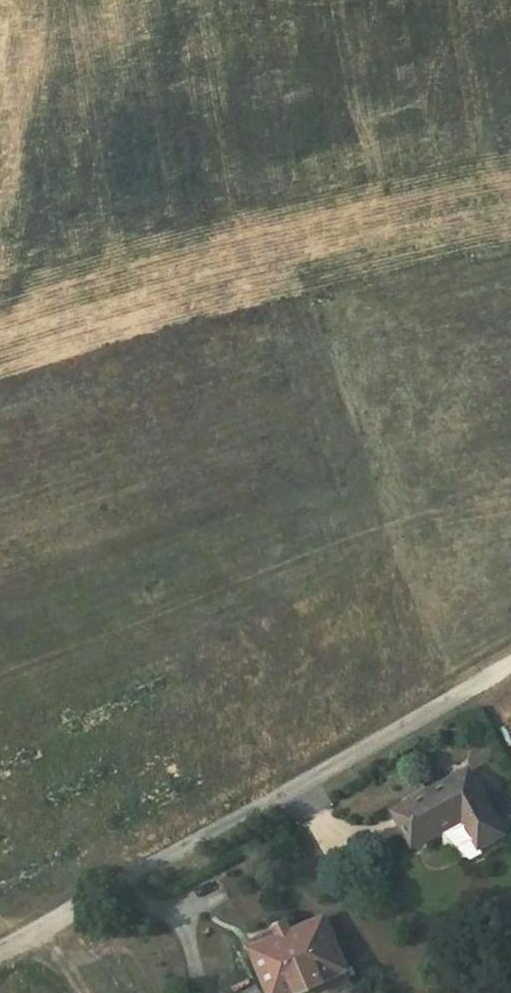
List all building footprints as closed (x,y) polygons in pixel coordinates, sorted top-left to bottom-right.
[(142,730),(135,734),(143,749),(150,745),(142,730)] [(469,771),(448,783),(454,793),(461,789),(459,785),(473,778),(469,771)] [(454,793),(448,783),(396,812),(415,847),(442,832),(465,820),(482,849),(505,836),(473,778),(459,785),(461,789),(454,793)] [(146,791),(142,785),(127,793),(131,800),(146,791)] [(102,816),(116,808),(112,802),(98,810),(102,816)] [(465,820),(442,832),(475,862),(486,856),(482,849),(465,820)] [(253,951),(261,972),(268,968),(279,992),(296,992),(347,970),(324,920),(253,951)] [(253,951),(248,953),(265,992),(279,992),(268,968),(261,972),(253,951)] [(235,988),(236,992),(259,992),(258,984),(235,988)]
